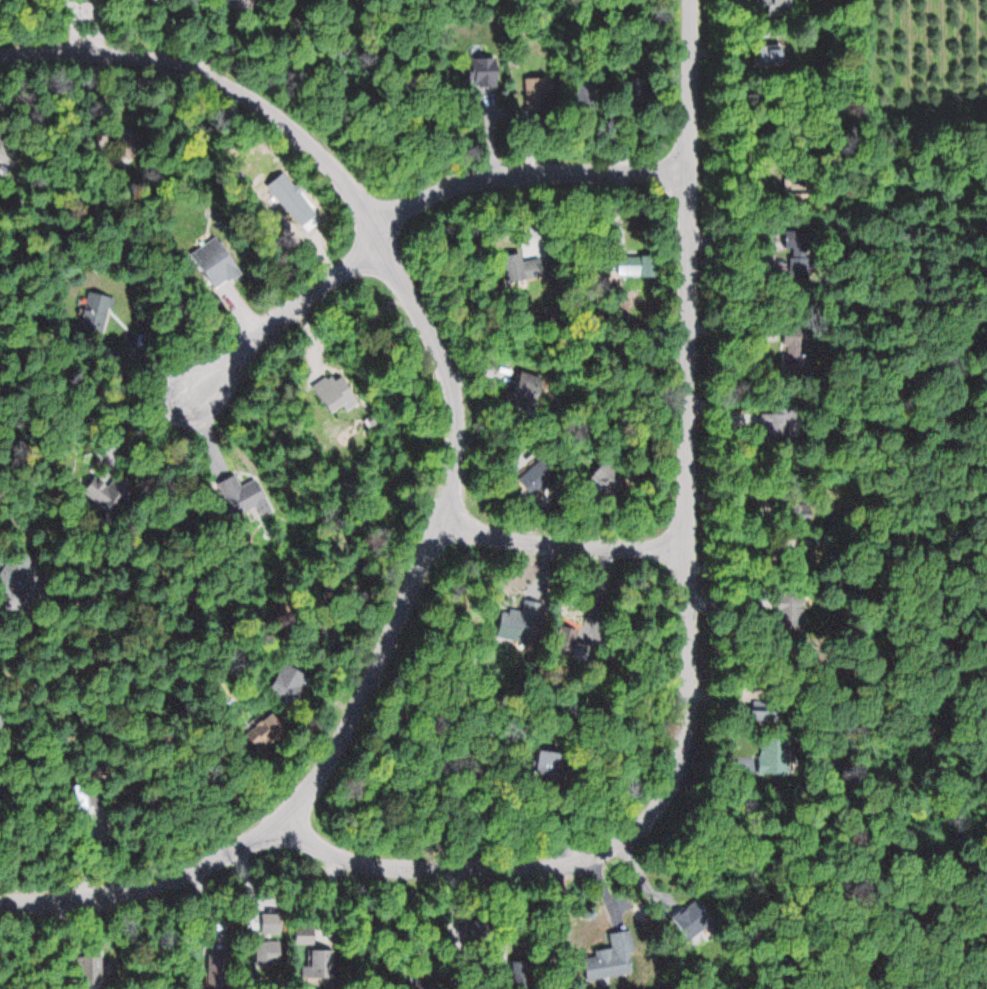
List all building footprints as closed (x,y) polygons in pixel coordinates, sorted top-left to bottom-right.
[(469,85),(500,85),(500,55),(469,55),(469,85)] [(240,274),(224,236),(194,249),(210,287),(240,274)] [(114,298),(87,291),(77,327),(104,334),(114,298)] [(806,372),(807,334),(782,333),(781,372),(806,372)] [(520,394),(543,394),(543,373),(520,373),(520,394)] [(800,596),(776,596),(776,626),(800,626),(800,596)] [(503,609),(500,637),(529,640),(532,612),(503,609)] [(295,706),(309,674),(282,662),(268,693),(295,706)] [(772,753),(773,773),(786,772),(784,752),(772,753)] [(76,809),(87,809),(87,785),(76,785),(76,809)] [(281,913),(260,913),(260,934),(281,935),(281,913)] [(294,928),(294,945),(314,945),(314,928),(294,928)] [(631,930),(610,933),(611,948),(595,950),(596,956),(584,958),(587,980),(636,975),(631,930)] [(279,964),(279,942),(256,942),(256,964),(279,964)] [(308,979),(332,979),(332,950),(308,950),(308,979)] [(93,954),(93,984),(114,984),(114,954),(93,954)]
